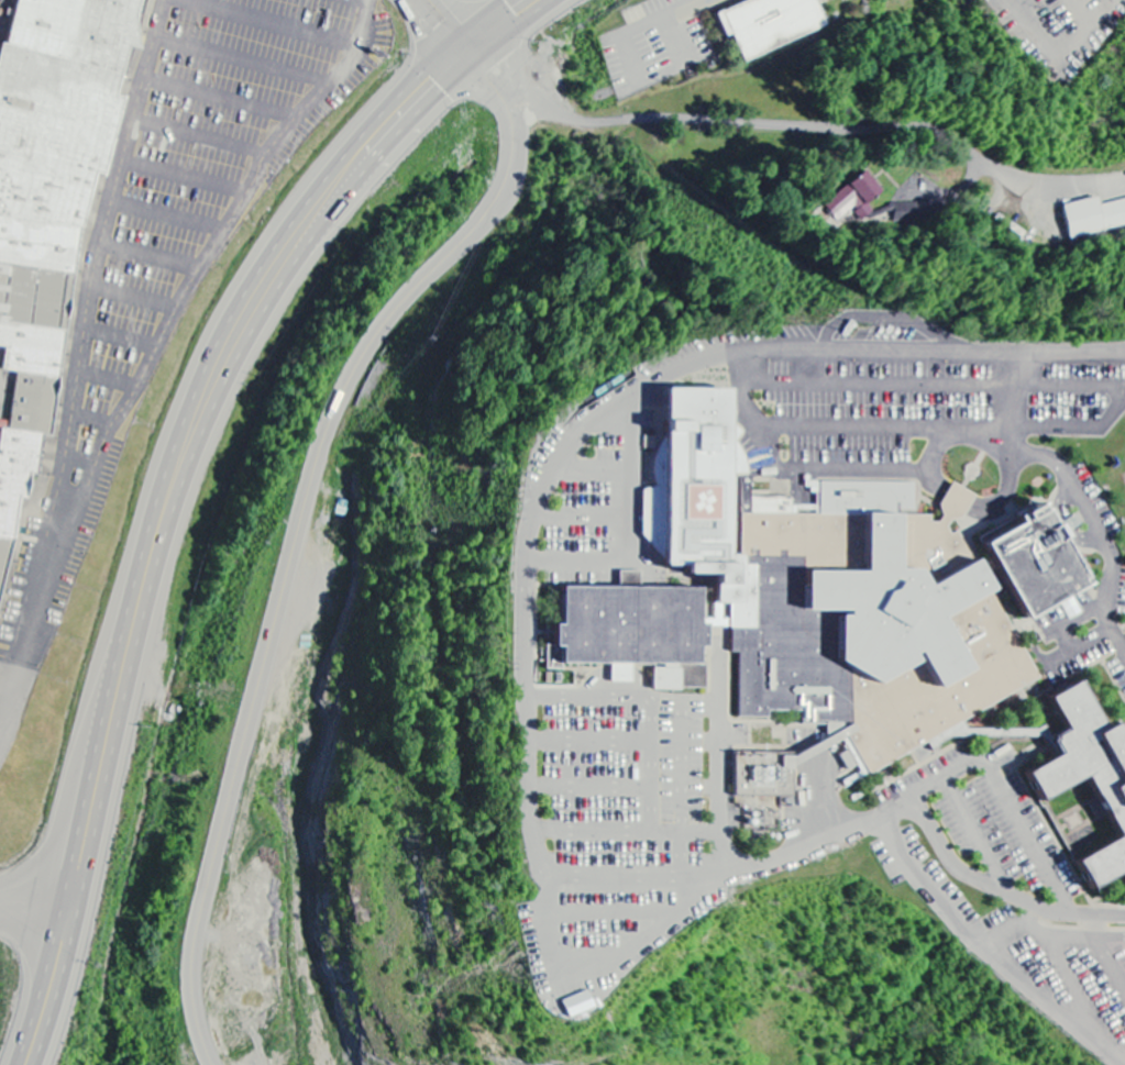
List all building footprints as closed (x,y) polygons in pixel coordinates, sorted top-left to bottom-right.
[(9,52),(43,60),(25,81),(35,83),(18,103),(13,102),(2,111),(0,115),(0,171),(2,172),(0,181),(0,346),(5,370),(20,373),(9,426),(5,422),(0,428),(0,591),(141,0),(20,0),(9,52)] [(827,29),(815,1),(817,0),(749,0),(715,13),(725,39),(733,36),(743,63),(827,29)] [(876,212),(871,206),(884,194),(864,172),(828,205),(846,225),(856,215),(864,223),(876,212)] [(1124,227),(1124,201),(1100,207),(1099,199),(1065,206),(1072,239),(1124,227)] [(1042,685),(957,521),(985,494),(950,485),(941,522),(918,510),(914,480),(749,502),(733,383),(676,390),(637,552),(712,571),(719,618),(704,620),(700,593),(622,574),(620,583),(567,591),(549,666),(549,670),(602,663),(630,693),(636,667),(660,664),(652,694),(698,688),(713,629),(732,627),(744,719),(809,710),(870,774),(1042,685)] [(1091,585),(1061,523),(1056,525),(1045,503),(1018,516),(1019,520),(986,536),(1025,617),(1091,585)] [(1119,723),(1107,729),(1084,681),(1052,696),(1069,732),(1054,739),(1063,757),(1029,773),(1042,800),(1091,777),(1122,840),(1079,860),(1093,889),(1124,875),(1124,735),(1119,723)] [(737,754),(736,797),(794,798),(794,779),(785,779),(785,771),(794,771),(795,755),(737,754)] [(596,1011),(589,992),(562,1002),(569,1022),(596,1011)]
